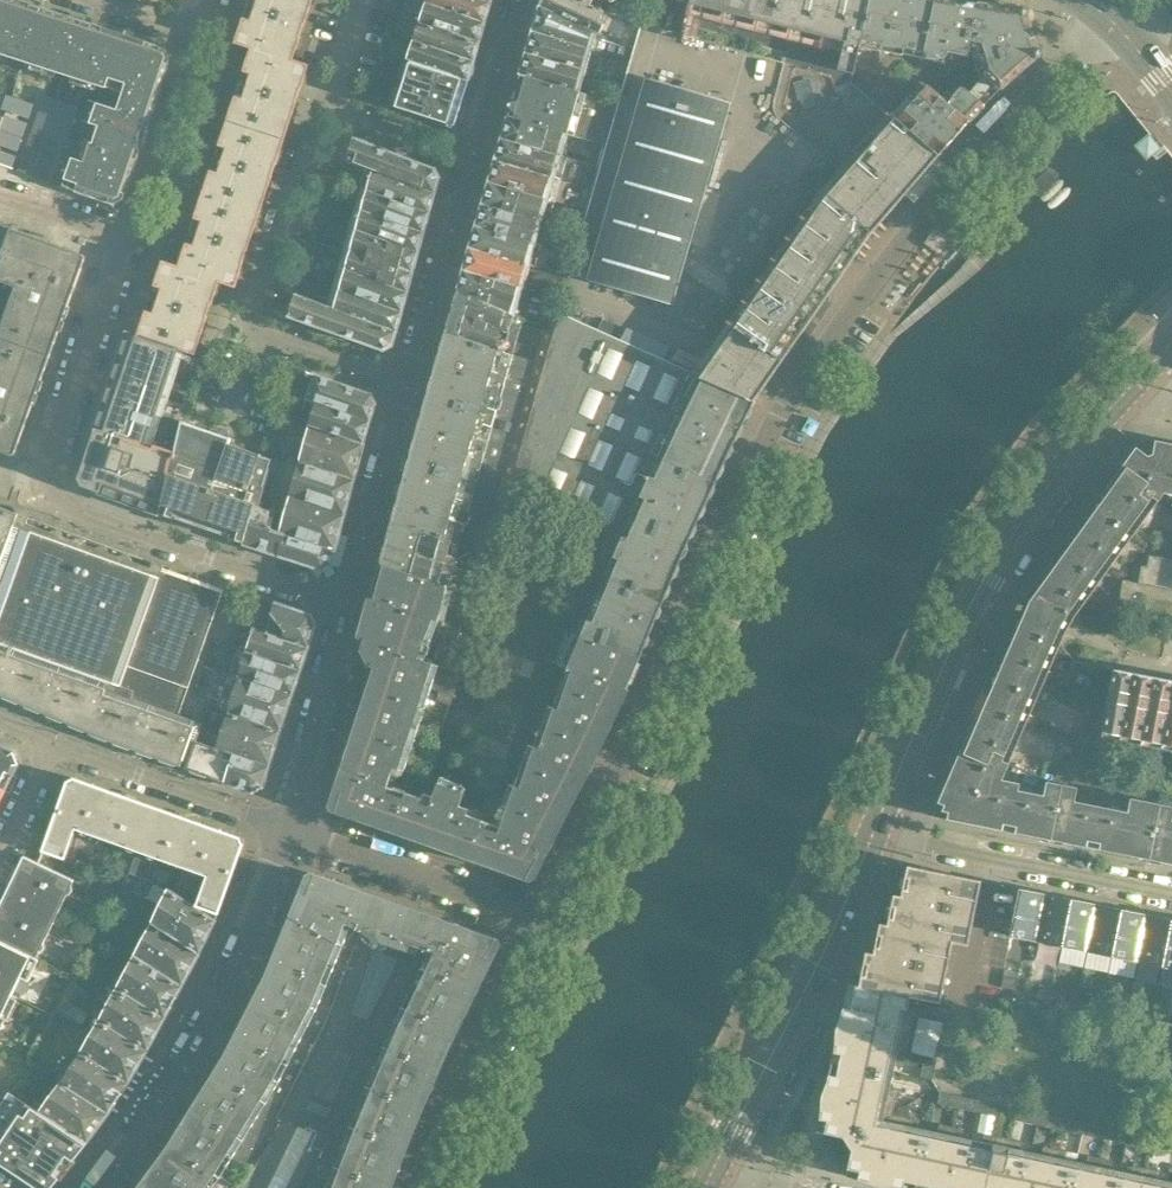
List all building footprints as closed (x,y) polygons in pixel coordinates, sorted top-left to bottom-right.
[(45,68),(63,16),(15,0),(0,0),(0,53),(45,68)] [(309,12),(313,0),(249,0),(247,7),(255,9),(251,20),(243,18),(235,43),(251,49),(278,58),(278,59),(280,60),(280,59),(292,63),(293,60),(301,37),(299,36),(303,26),(304,26),(309,12)] [(485,23),(419,0),(407,0),(396,34),(415,40),(474,62),(485,23)] [(491,3),(480,0),(419,0),(485,23),(491,3)] [(597,8),(579,0),(542,0),(540,6),(600,33),(609,14),(597,8)] [(597,8),(600,0),(579,0),(597,8)] [(631,19),(636,20),(642,0),(621,0),(631,19)] [(636,20),(642,22),(681,33),(689,4),(688,4),(675,0),(642,0),(641,1),(636,20)] [(688,4),(689,4),(684,22),(855,67),(859,46),(869,0),(689,0),(688,4)] [(891,0),(869,0),(859,46),(880,51),(891,0)] [(880,51),(887,52),(889,46),(902,48),(913,0),(891,0),(880,51)] [(902,48),(917,52),(915,58),(923,59),(924,53),(935,0),(913,0),(902,48)] [(950,0),(935,0),(924,53),(934,55),(933,60),(943,62),(957,1),(950,0)] [(971,37),(977,4),(957,1),(943,62),(953,62),(954,57),(966,59),(969,47),(969,46),(971,37)] [(1029,22),(1026,15),(1027,15),(1028,13),(1028,12),(1028,11),(1027,9),(1026,8),(1025,7),(1024,7),(1022,7),(1021,8),(1019,9),(1008,8),(977,4),(971,37),(977,38),(1029,22)] [(632,48),(600,33),(540,6),(533,31),(588,46),(593,47),(630,56),(632,48)] [(140,41),(63,16),(45,68),(94,84),(114,91),(118,80),(126,83),(140,41)] [(1029,22),(977,38),(982,63),(997,55),(1035,42),(1029,22)] [(533,31),(527,53),(582,68),(588,46),(533,31)] [(474,62),(415,40),(408,59),(411,60),(468,80),(474,62)] [(165,49),(140,41),(126,83),(158,94),(170,58),(165,49)] [(1041,53),(1041,52),(1041,51),(1040,50),(1038,49),(1035,42),(997,55),(982,63),(985,75),(1000,89),(1023,68),(1035,59),(1038,59),(1039,58),(1041,57),(1041,56),(1041,54),(1041,53)] [(301,91),(309,65),(293,60),(292,63),(280,59),(280,60),(278,59),(278,58),(251,49),(243,72),(244,72),(240,83),(240,82),(239,85),(240,85),(236,96),(235,96),(226,122),(284,142),(297,102),(296,102),(300,90),(301,91)] [(582,68),(527,53),(521,74),(576,90),(582,68)] [(468,80),(411,60),(410,63),(406,61),(401,78),(404,79),(401,90),(398,89),(392,106),(448,124),(447,127),(452,128),(453,125),(454,126),(468,80)] [(902,102),(865,70),(854,83),(888,111),(892,114),(902,102)] [(605,142),(617,101),(595,94),(576,90),(521,74),(519,79),(515,82),(514,88),(515,92),(513,99),(510,102),(508,108),(510,113),(508,117),(568,132),(598,140),(605,142)] [(968,123),(1000,89),(985,75),(969,92),(963,87),(960,87),(946,104),(968,123)] [(71,159),(62,186),(114,204),(123,199),(158,94),(126,83),(118,80),(114,91),(108,107),(90,100),(83,120),(91,123),(84,144),(71,139),(64,157),(71,159)] [(968,123),(946,104),(920,82),(893,115),(895,117),(939,156),(968,123)] [(733,109),(646,84),(588,285),(675,310),(733,109)] [(8,91),(3,105),(12,108),(17,94),(8,91)] [(17,94),(12,108),(21,111),(26,98),(17,94)] [(44,96),(41,106),(54,110),(58,100),(44,96)] [(26,98),(21,111),(31,114),(35,101),(26,98)] [(58,100),(54,110),(68,115),(71,105),(58,100)] [(41,106),(39,112),(52,117),(54,110),(41,106)] [(54,110),(52,117),(66,122),(68,115),(54,110)] [(39,112),(36,121),(49,126),(52,117),(39,112)] [(4,117),(1,127),(10,130),(11,125),(15,116),(5,113),(4,117)] [(925,170),(939,156),(895,117),(894,118),(887,113),(877,127),(925,170)] [(15,116),(11,125),(25,130),(28,121),(15,116)] [(52,117),(49,126),(63,131),(66,122),(52,117)] [(598,140),(568,132),(508,117),(502,138),(592,162),(598,140)] [(36,121),(32,130),(46,135),(49,126),(36,121)] [(276,165),(280,154),(284,142),(226,122),(219,146),(226,148),(223,159),(215,156),(214,159),(215,159),(211,170),(210,170),(204,190),(262,209),(273,176),(271,175),(275,164),(276,165)] [(10,130),(8,135),(22,139),(25,130),(11,125),(10,130)] [(49,126),(46,135),(60,140),(63,131),(49,126)] [(0,129),(0,142),(5,144),(8,135),(10,130),(1,127),(0,129)] [(911,185),(925,170),(877,127),(865,141),(911,185)] [(58,144),(31,134),(18,171),(45,180),(58,144)] [(8,135),(5,144),(19,148),(22,139),(8,135)] [(1152,139),(1151,140),(1148,136),(1141,141),(1152,154),(1159,148),(1152,139)] [(591,190),(599,164),(592,162),(502,138),(496,160),(591,190)] [(346,162),(372,171),(436,195),(441,178),(437,170),(354,139),(346,162)] [(841,167),(887,207),(911,185),(865,141),(841,167)] [(0,159),(0,165),(7,167),(12,152),(3,149),(0,159)] [(591,190),(496,160),(490,182),(544,197),(555,200),(579,207),(586,209),(591,190)] [(436,195),(372,171),(346,162),(340,181),(367,190),(366,191),(431,213),(436,195)] [(825,183),(874,223),(887,207),(841,167),(825,183)] [(548,222),(555,200),(544,197),(490,182),(484,203),(538,219),(548,222)] [(825,183),(809,206),(860,242),(874,223),(825,183)] [(248,251),(249,246),(262,209),(204,190),(194,218),(195,219),(192,230),(191,229),(190,232),(191,232),(187,243),(186,243),(179,266),(206,275),(206,274),(208,274),(208,275),(220,279),(219,282),(235,288),(244,262),(243,261),(246,251),(248,251)] [(431,213),(366,191),(361,210),(426,231),(431,213)] [(532,241),(538,219),(484,203),(477,226),(532,241)] [(796,228),(801,230),(846,259),(860,242),(809,206),(796,228)] [(426,231),(361,210),(356,229),(420,252),(426,231)] [(11,228),(0,224),(0,258),(11,228)] [(573,253),(532,241),(477,226),(471,248),(542,267),(567,274),(573,253)] [(11,228),(0,258),(0,281),(3,271),(19,277),(0,330),(0,338),(50,355),(59,332),(50,328),(59,304),(68,307),(82,267),(86,255),(11,228)] [(829,280),(846,259),(796,228),(779,246),(829,280)] [(420,252),(356,229),(350,248),(414,272),(420,252)] [(829,280),(779,246),(764,272),(814,302),(829,280)] [(414,272),(350,248),(345,268),(408,291),(414,272)] [(542,267),(471,248),(467,259),(464,270),(519,284),(536,289),(538,280),(542,267)] [(195,355),(208,316),(207,315),(210,305),(212,305),(219,282),(220,279),(208,275),(208,274),(206,274),(206,275),(179,266),(162,260),(154,286),(162,289),(158,299),(150,297),(149,299),(150,300),(147,310),(146,310),(137,336),(195,355)] [(408,291),(345,268),(339,288),(403,311),(408,291)] [(510,313),(519,284),(464,270),(458,290),(510,313)] [(781,347),(814,302),(764,272),(734,315),(781,347)] [(403,311),(339,288),(334,307),(397,330),(403,311)] [(522,318),(510,313),(458,290),(453,310),(518,333),(522,318)] [(397,330),(334,307),(322,303),(295,293),(288,315),(384,350),(393,345),(397,330)] [(518,333),(453,310),(447,331),(512,354),(518,333)] [(699,378),(698,377),(554,313),(549,331),(544,329),(537,354),(734,442),(754,402),(699,378)] [(749,394),(781,347),(734,315),(707,354),(699,366),(749,394)] [(512,354),(447,331),(441,352),(531,378),(535,361),(512,354)] [(127,333),(78,477),(84,487),(154,512),(159,514),(159,513),(178,424),(179,424),(180,420),(184,405),(161,397),(177,351),(177,349),(137,336),(127,333)] [(14,456),(33,405),(24,401),(33,377),(41,380),(50,355),(0,338),(0,451),(14,456)] [(525,397),(531,378),(441,352),(433,377),(500,396),(523,404),(525,397)] [(734,442),(537,354),(535,361),(531,378),(525,397),(716,482),(726,459),(734,442)] [(375,403),(371,395),(314,375),(306,399),(318,403),(371,421),(375,403)] [(523,404),(500,396),(433,377),(428,395),(517,425),(523,404)] [(514,438),(517,425),(428,395),(422,416),(512,442),(514,438)] [(523,404),(517,425),(514,438),(698,521),(716,482),(525,397),(523,404)] [(364,443),(371,421),(318,403),(310,428),(364,443)] [(512,442),(422,416),(416,438),(506,464),(512,442)] [(812,435),(818,423),(810,418),(803,430),(812,435)] [(261,498),(272,459),(229,444),(231,438),(180,420),(179,424),(178,424),(174,444),(159,513),(173,518),(173,515),(231,534),(230,538),(243,542),(254,505),(259,506),(261,498)] [(303,449),(300,460),(355,476),(364,443),(310,428),(306,441),(298,439),(296,447),(303,449)] [(506,464),(416,438),(410,458),(499,488),(501,483),(506,464)] [(698,521),(514,438),(512,442),(506,464),(501,483),(609,531),(680,561),(698,521)] [(1070,624),(1075,616),(1092,591),(1086,587),(1118,544),(1124,548),(1143,522),(1137,518),(1162,483),(1171,485),(1171,444),(1155,440),(1152,454),(1148,456),(1136,447),(1085,516),(1033,588),(1029,594),(1022,606),(1020,611),(932,816),(997,782),(995,777),(1013,736),(1019,739),(1032,710),(1025,707),(1047,658),(1053,660),(1060,644),(1065,632),(1070,624)] [(493,509),(499,488),(410,458),(403,483),(493,509)] [(345,514),(355,476),(300,460),(289,496),(345,514)] [(493,509),(403,483),(400,495),(397,503),(392,520),(458,544),(464,527),(465,524),(488,530),(489,524),(493,509)] [(345,514),(289,496),(283,514),(277,512),(272,528),(286,532),(336,547),(345,514)] [(286,532),(272,528),(277,512),(259,506),(254,505),(243,542),(279,554),(286,532)] [(162,570),(164,566),(28,517),(29,516),(29,515),(29,514),(28,513),(28,512),(27,512),(27,511),(25,510),(24,510),(23,510),(21,510),(20,511),(19,512),(18,513),(0,507),(0,697),(17,704),(20,703),(24,704),(25,707),(62,723),(64,721),(68,723),(70,726),(106,741),(109,740),(113,742),(114,744),(152,758),(154,757),(158,758),(160,761),(180,768),(183,760),(188,762),(186,768),(189,769),(191,772),(205,777),(208,776),(218,748),(190,738),(197,721),(179,714),(128,696),(130,689),(121,685),(162,570)] [(482,553),(460,544),(458,544),(392,520),(387,542),(477,573),(482,553)] [(680,561),(609,531),(591,571),(605,577),(634,591),(662,604),(670,584),(680,561)] [(336,547),(286,532),(279,554),(323,569),(331,565),(336,547)] [(477,573),(387,542),(381,563),(471,596),(477,573)] [(1149,555),(1147,566),(1141,565),(1138,584),(1171,591),(1171,559),(1149,555)] [(471,596),(381,563),(372,596),(460,628),(471,596)] [(223,592),(162,570),(121,685),(130,689),(128,696),(179,714),(223,592)] [(659,610),(662,604),(634,591),(605,577),(602,585),(597,597),(583,591),(580,600),(651,630),(659,610)] [(307,648),(279,638),(282,626),(271,613),(259,597),(250,595),(241,625),(254,629),(247,653),(300,670),(307,648)] [(424,662),(430,642),(453,649),(460,628),(372,596),(360,639),(364,640),(362,647),(371,666),(377,668),(431,688),(439,691),(437,695),(440,701),(450,704),(460,673),(448,670),(437,666),(424,662)] [(651,630),(580,600),(567,630),(640,656),(651,630)] [(307,648),(315,623),(311,615),(275,603),(271,613),(282,626),(279,638),(307,648)] [(1142,618),(1144,607),(1133,604),(1130,616),(1142,618)] [(627,688),(640,656),(567,630),(554,662),(567,667),(625,691),(627,688)] [(300,670),(247,653),(240,676),(241,676),(240,677),(293,694),(300,670)] [(625,691),(567,667),(559,690),(615,712),(625,691)] [(411,749),(431,688),(377,668),(357,729),(411,749)] [(1112,668),(1101,733),(1119,736),(1131,672),(1112,668)] [(1153,676),(1131,672),(1119,736),(1141,741),(1153,676)] [(1153,676),(1141,741),(1162,744),(1171,690),(1171,680),(1153,676)] [(293,694),(240,677),(229,713),(281,730),(293,694)] [(598,747),(615,712),(559,690),(553,707),(549,705),(541,726),(598,747)] [(1162,744),(1171,746),(1171,690),(1162,744)] [(281,730),(229,713),(218,748),(270,766),(281,730)] [(437,744),(443,726),(433,723),(428,726),(425,736),(427,741),(437,744)] [(598,747),(541,726),(534,746),(589,765),(592,760),(598,747)] [(404,770),(411,749),(357,729),(343,771),(387,786),(391,773),(397,776),(400,769),(404,770)] [(589,765),(534,746),(529,744),(523,761),(581,780),(589,765)] [(0,746),(0,788),(5,790),(18,763),(13,752),(0,746)] [(263,787),(270,766),(218,748),(208,776),(253,792),(263,787)] [(567,808),(581,780),(523,761),(515,785),(567,808)] [(407,793),(387,786),(343,771),(333,801),(338,810),(394,830),(407,793)] [(157,807),(74,778),(72,776),(69,778),(68,781),(43,850),(65,858),(78,822),(95,828),(93,835),(141,852),(157,807)] [(548,845),(567,808),(515,785),(510,783),(509,784),(495,779),(482,813),(480,820),(489,823),(548,845)] [(1070,844),(1079,802),(1074,801),(1077,787),(1046,781),(1043,795),(999,786),(997,782),(932,816),(1070,844)] [(489,823),(480,820),(482,813),(459,805),(463,792),(438,782),(433,796),(423,793),(422,798),(407,793),(394,830),(477,859),(489,823)] [(1127,812),(1079,802),(1070,844),(1150,860),(1151,852),(1157,853),(1167,805),(1130,798),(1127,812)] [(1167,805),(1157,853),(1162,854),(1161,862),(1171,864),(1171,821),(1171,820),(1171,806),(1167,805)] [(240,837),(179,815),(157,807),(141,852),(189,869),(192,863),(209,869),(196,905),(219,913),(245,841),(243,838),(240,837)] [(534,873),(548,845),(489,823),(477,859),(525,876),(534,873)] [(29,858),(24,856),(2,902),(7,905),(2,915),(0,914),(0,941),(36,958),(37,956),(31,953),(39,936),(45,939),(65,898),(59,896),(67,879),(73,882),(74,880),(29,858)] [(880,923),(880,925),(947,938),(946,940),(952,941),(968,944),(981,881),(965,878),(908,866),(899,910),(891,908),(888,925),(880,923)] [(492,939),(404,908),(316,877),(311,875),(309,876),(307,880),(293,915),(343,945),(351,925),(375,939),(385,943),(396,947),(426,957),(431,948),(485,970),(496,948),(492,939)] [(169,887),(160,904),(208,937),(217,919),(169,887)] [(1036,941),(1046,894),(1019,889),(1010,936),(1036,941)] [(1062,946),(1071,899),(1046,894),(1036,941),(1062,946)] [(1087,951),(1096,904),(1071,899),(1062,946),(1087,951)] [(208,937),(160,904),(151,920),(200,953),(208,937)] [(1112,956),(1121,909),(1096,904),(1087,951),(1112,956)] [(1137,961),(1146,915),(1121,909),(1112,956),(1137,961)] [(343,945),(293,915),(276,955),(326,985),(343,945)] [(1162,966),(1171,920),(1146,915),(1137,961),(1162,966)] [(200,953),(151,920),(142,938),(191,970),(200,953)] [(1171,920),(1162,966),(1171,968),(1171,920)] [(940,1002),(952,941),(946,940),(947,938),(880,925),(871,967),(864,965),(860,984),(856,983),(856,986),(909,997),(910,996),(940,1002)] [(191,970),(142,938),(134,953),(183,985),(191,970)] [(0,941),(0,967),(21,977),(28,980),(39,960),(36,958),(0,941)] [(431,948),(426,957),(412,987),(466,1009),(485,970),(431,948)] [(183,985),(134,953),(126,969),(174,1002),(183,985)] [(318,1005),(326,985),(276,955),(268,976),(258,995),(308,1025),(318,1005)] [(0,967),(0,991),(11,996),(21,977),(0,967)] [(174,1002),(126,969),(116,987),(165,1018),(174,1002)] [(1001,987),(1016,990),(1018,979),(1003,976),(1001,987)] [(1051,997),(1053,986),(1039,983),(1037,994),(1051,997)] [(1111,1160),(1099,1158),(1098,1157),(1088,1155),(1085,1169),(1073,1167),(1064,1165),(1067,1151),(1053,1148),(1044,1146),(1041,1160),(1029,1157),(1028,1157),(1019,1155),(1022,1141),(1009,1139),(1009,1138),(996,1136),(995,1136),(984,1133),(981,1147),(970,1145),(960,1143),(963,1129),(950,1126),(940,1124),(937,1138),(926,1135),(915,1133),(918,1119),(905,1116),(893,1113),(896,1099),(898,1088),(884,1085),(886,1075),(889,1064),(902,1067),(905,1056),(910,1032),(911,1027),(915,1009),(907,1008),(909,997),(856,986),(853,996),(849,1019),(845,1018),(841,1017),(841,1020),(837,1039),(836,1042),(840,1043),(843,1043),(840,1058),(836,1057),(834,1064),(833,1070),(838,1071),(835,1085),(831,1085),(827,1084),(827,1086),(822,1106),(822,1109),(825,1109),(829,1110),(825,1132),(831,1134),(843,1136),(847,1143),(852,1150),(849,1162),(848,1167),(848,1168),(870,1173),(869,1177),(868,1180),(871,1181),(891,1185),(893,1186),(894,1182),(895,1178),(910,1181),(909,1186),(914,1187),(915,1187),(916,1187),(919,1187),(921,1187),(922,1184),(937,1187),(1171,1187),(1165,1186),(1164,1186),(1154,1184),(1157,1170),(1144,1167),(1133,1165),(1129,1178),(1118,1176),(1117,1176),(1108,1174),(1111,1160)] [(1068,989),(1053,986),(1051,997),(1066,1000),(1068,989)] [(148,1051),(165,1018),(116,987),(109,1000),(99,1020),(148,1051)] [(466,1009),(412,987),(393,1026),(447,1048),(466,1009)] [(0,991),(0,1016),(1,1017),(9,1021),(9,1020),(2,1016),(11,996),(0,991)] [(1101,1007),(1104,996),(1089,993),(1087,1004),(1101,1007)] [(308,1025),(258,995),(238,1034),(288,1064),(308,1025)] [(1118,999),(1104,996),(1101,1007),(1116,1010),(1118,999)] [(1152,1017),(1154,1007),(1139,1004),(1137,1014),(1152,1017)] [(1168,1009),(1154,1007),(1152,1017),(1166,1020),(1168,1009)] [(919,1016),(911,1052),(936,1057),(944,1022),(919,1016)] [(148,1051),(99,1020),(89,1035),(138,1066),(148,1051)] [(447,1048),(393,1026),(376,1066),(430,1088),(447,1048)] [(288,1064),(238,1034),(228,1054),(217,1072),(267,1101),(278,1083),(288,1064)] [(138,1066),(89,1035),(80,1051),(128,1082),(138,1066)] [(128,1082),(80,1051),(71,1065),(119,1096),(128,1082)] [(921,1077),(932,1079),(936,1061),(924,1059),(921,1077)] [(119,1096),(71,1065),(61,1080),(109,1113),(119,1096)] [(430,1088),(376,1066),(360,1105),(413,1127),(430,1088)] [(267,1101),(217,1072),(192,1112),(242,1141),(267,1101)] [(109,1113),(61,1080),(51,1095),(98,1127),(109,1113)] [(957,1095),(940,1091),(938,1103),(954,1107),(957,1095)] [(27,1103),(9,1092),(0,1105),(0,1144),(27,1103)] [(98,1127),(51,1095),(39,1111),(86,1143),(98,1127)] [(975,1099),(957,1095),(954,1107),(973,1110),(975,1099)] [(1002,1105),(985,1101),(982,1112),(1000,1116),(1002,1105)] [(39,1111),(27,1103),(0,1144),(0,1162),(39,1187),(51,1187),(86,1143),(39,1111)] [(413,1127),(360,1105),(343,1144),(397,1167),(413,1127)] [(1032,1123),(1034,1111),(1017,1108),(1014,1119),(1032,1123)] [(221,1176),(242,1141),(192,1112),(171,1147),(221,1176)] [(1042,1125),(1057,1128),(1060,1117),(1044,1114),(1042,1125)] [(1079,1121),(1060,1117),(1057,1128),(1077,1133),(1079,1121)] [(304,1176),(323,1136),(285,1121),(242,1187),(221,1176),(212,1187),(300,1187),(304,1176)] [(1086,1135),(1103,1138),(1105,1127),(1089,1123),(1086,1135)] [(1123,1130),(1105,1127),(1103,1138),(1121,1142),(1123,1130)] [(1131,1144),(1148,1148),(1151,1136),(1134,1133),(1131,1144)] [(397,1167),(343,1144),(323,1136),(304,1176),(334,1187),(389,1187),(397,1167)] [(1151,1136),(1148,1148),(1167,1152),(1169,1140),(1151,1136)] [(171,1147),(144,1183),(154,1187),(212,1187),(221,1176),(171,1147)] [(304,1176),(300,1187),(334,1187),(304,1176)]
